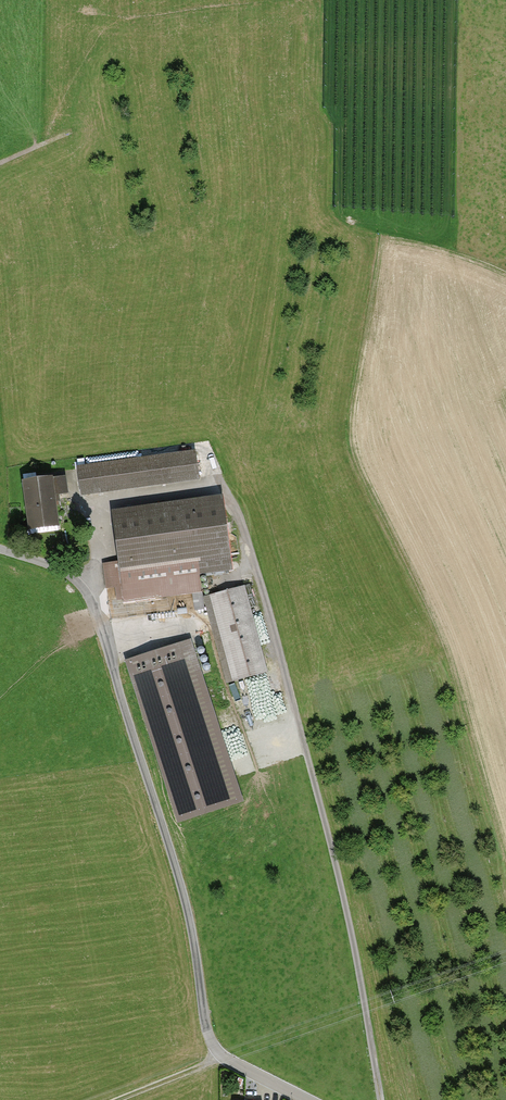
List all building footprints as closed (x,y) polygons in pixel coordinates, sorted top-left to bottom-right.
[(194,451),(79,465),(82,494),(198,480),(194,451)] [(67,478),(23,482),(27,531),(60,528),(57,497),(68,496),(67,478)] [(224,498),(111,512),(118,564),(104,566),(107,590),(116,589),(117,599),(123,598),(124,602),(203,592),(201,578),(234,574),(224,498)] [(267,674),(244,588),(204,599),(228,685),(267,674)] [(190,640),(126,661),(180,824),(243,803),(190,640)]
